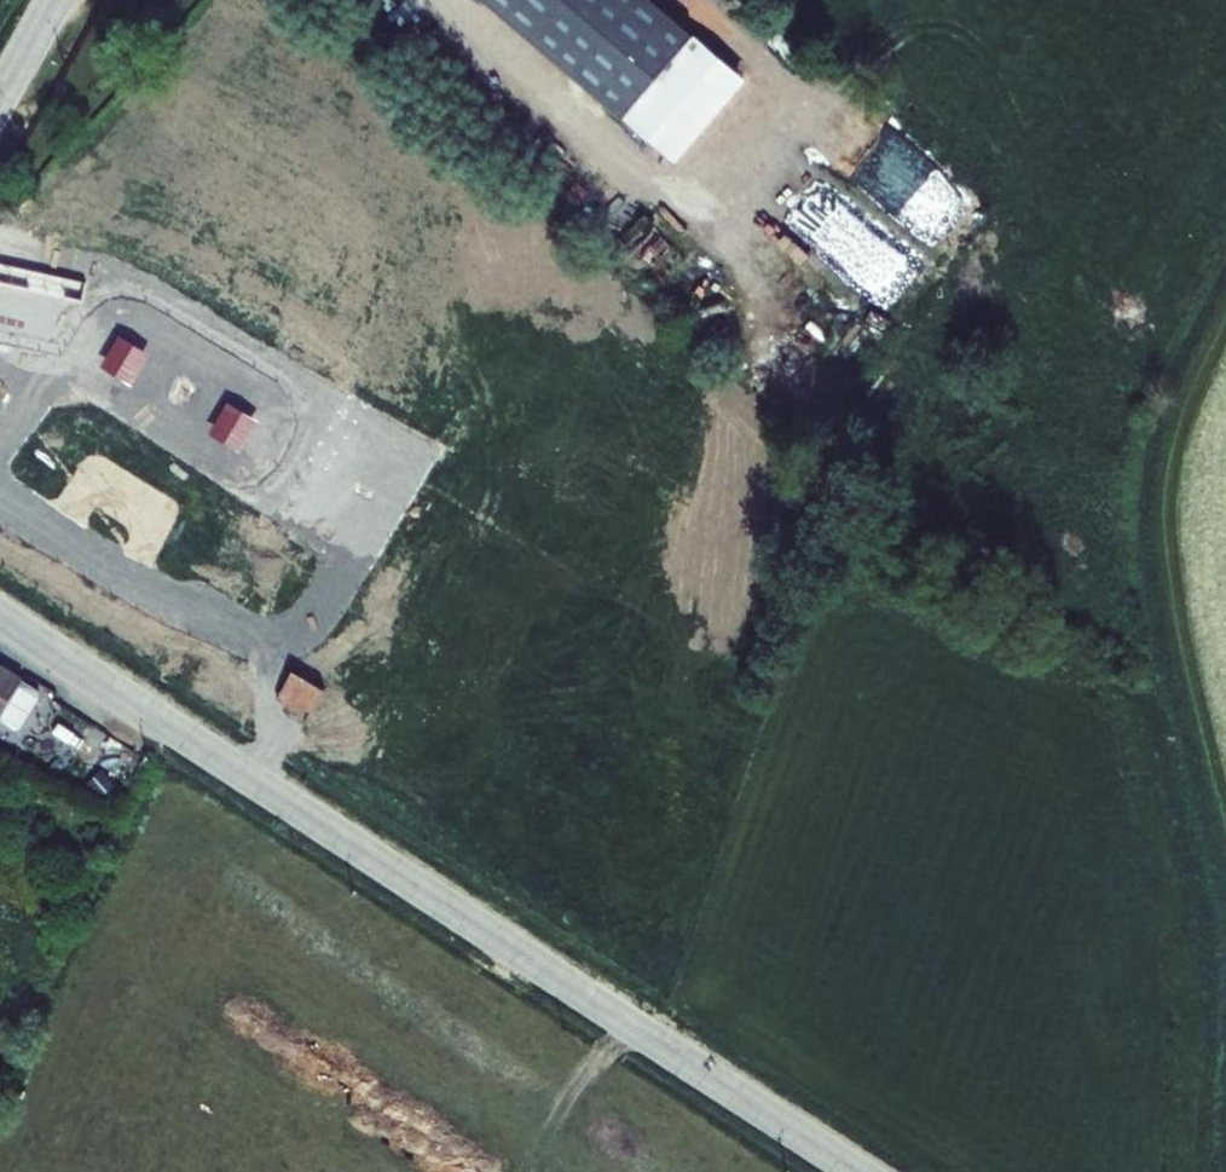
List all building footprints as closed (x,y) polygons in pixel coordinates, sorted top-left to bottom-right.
[(665,0),(473,0),(628,136),(712,41),(665,0)] [(12,728),(29,699),(17,691),(25,679),(0,663),(0,720),(12,728)] [(325,690),(294,672),(277,701),(307,720),(325,690)] [(102,770),(87,784),(101,799),(116,786),(102,770)]
